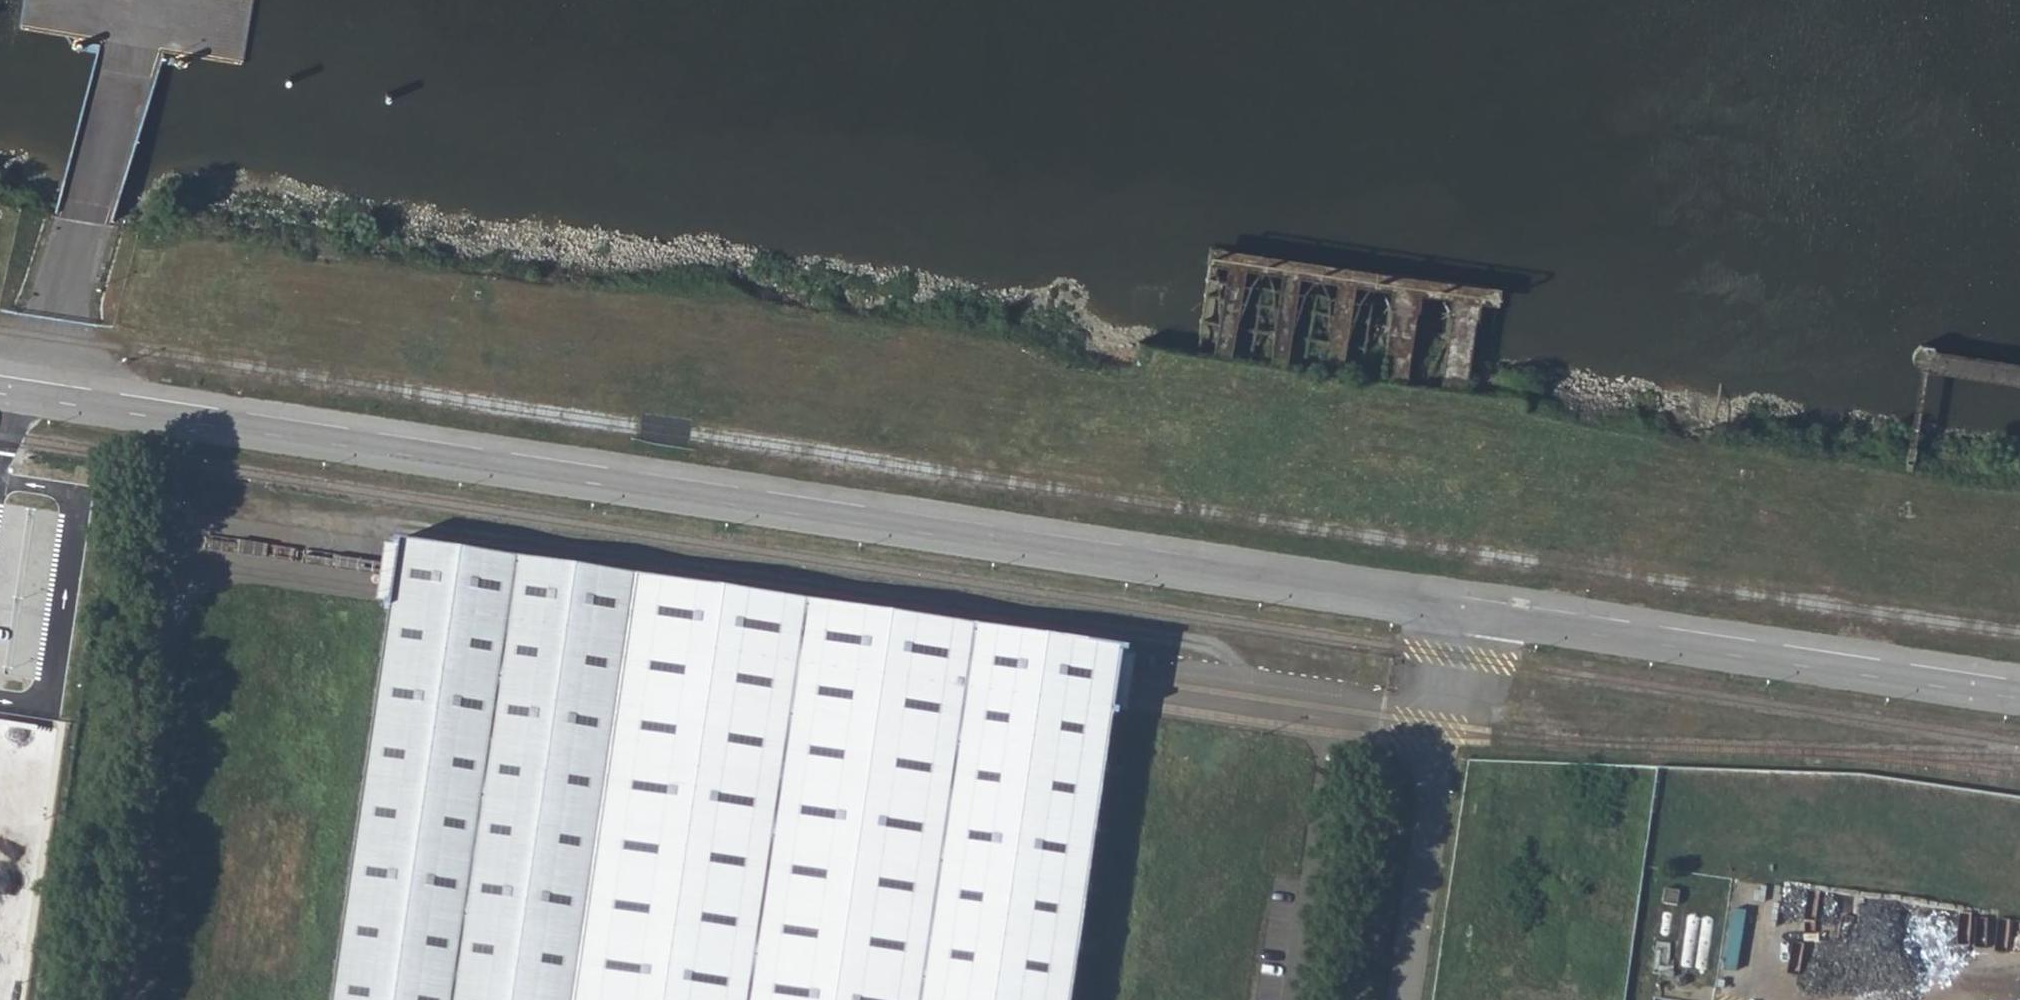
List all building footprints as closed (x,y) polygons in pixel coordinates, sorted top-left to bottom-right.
[(340,999),(1065,999),(1108,716),(1117,659),(1118,653),(466,554),(409,542),(340,999)] [(1117,659),(1108,716),(1122,717),(1130,660),(1117,659)] [(1664,888),(1662,903),(1677,906),(1679,891),(1664,888)]
